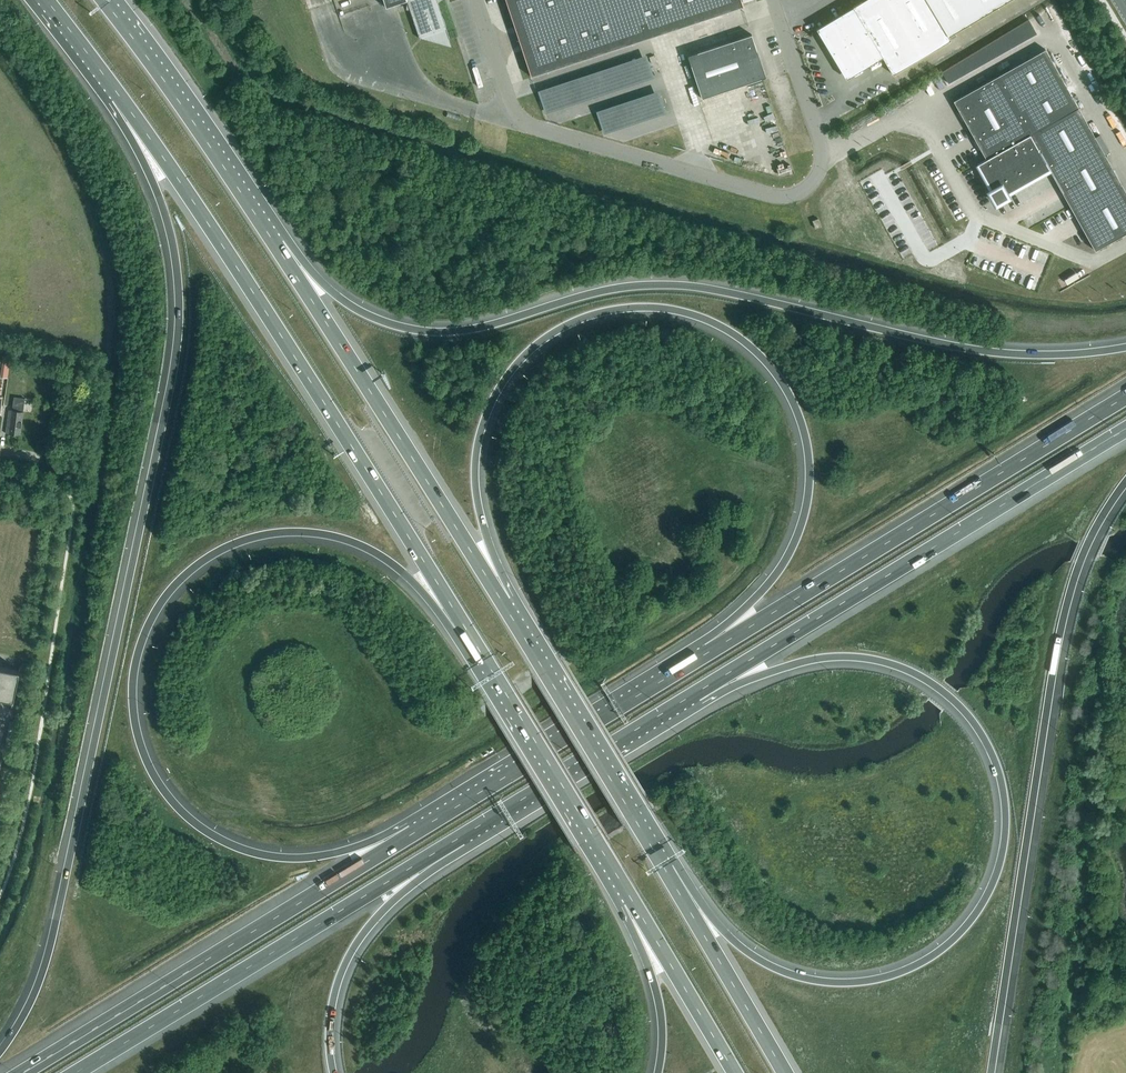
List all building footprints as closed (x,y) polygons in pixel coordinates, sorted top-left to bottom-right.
[(413,8),(410,9),(420,38),(420,37),(436,32),(446,28),(449,38),(450,38),(438,2),(437,0),(410,0),(413,8)] [(532,76),(743,6),(741,0),(506,0),(532,76)] [(1008,0),(864,0),(853,7),(855,10),(822,30),(831,45),(829,46),(837,59),(839,57),(848,73),(880,53),(893,74),(951,39),(948,36),(1008,0)] [(702,98),(766,77),(752,34),(688,55),(702,98)] [(978,164),(992,189),(990,191),(994,200),(1049,169),(1095,250),(1125,233),(1125,192),(1104,154),(1109,151),(1100,134),(1095,137),(1045,49),(953,100),(986,159),(978,164)] [(647,52),(537,91),(546,116),(656,76),(647,52)] [(659,89),(596,108),(604,132),(667,113),(659,89)] [(821,226),(818,218),(813,220),(815,228),(821,226)] [(7,377),(9,369),(1,368),(0,376),(7,377)] [(19,435),(22,412),(24,398),(14,396),(12,410),(9,410),(5,433),(19,435)] [(21,663),(20,663),(19,670),(0,666),(0,696),(13,698),(11,709),(12,709),(21,663)]
